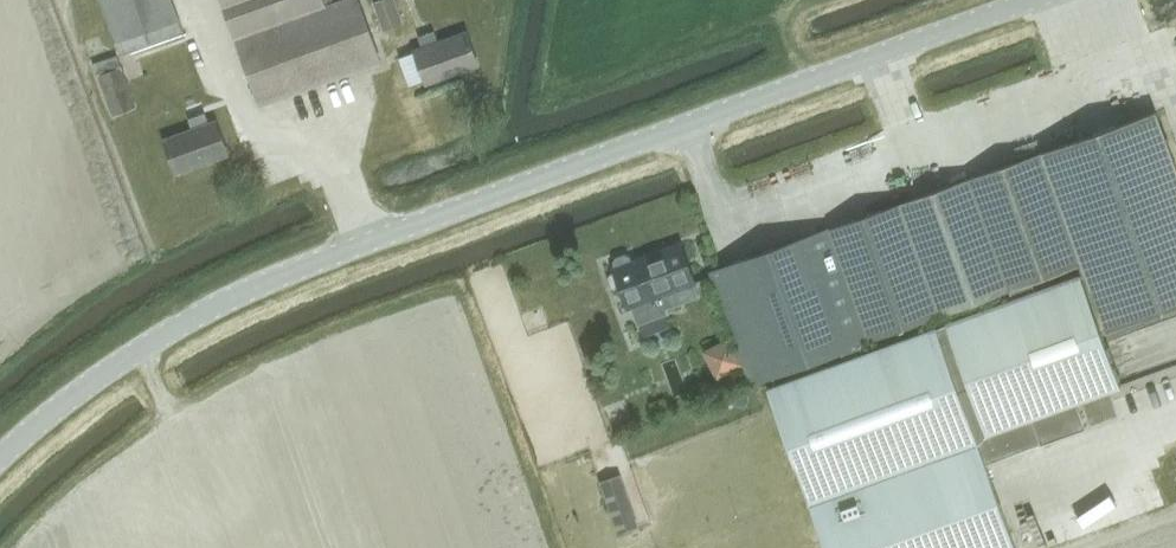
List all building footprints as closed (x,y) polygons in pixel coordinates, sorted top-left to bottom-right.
[(184,31),(173,0),(101,0),(120,53),(184,31)] [(260,105),(380,60),(359,0),(223,0),(260,105)] [(403,21),(395,0),(380,0),(373,2),(382,29),(403,21)] [(439,41),(435,30),(419,35),(422,46),(415,49),(426,83),(479,64),(467,31),(439,41)] [(123,67),(100,76),(115,116),(139,107),(123,67)] [(1036,289),(1034,282),(1083,265),(1107,331),(1175,306),(1175,167),(1156,111),(710,270),(751,383),(984,300),(1010,291),(1012,298),(1036,289)] [(209,124),(205,112),(188,118),(193,130),(164,141),(176,172),(228,153),(217,121),(209,124)] [(612,285),(616,287),(621,285),(629,306),(632,304),(638,322),(667,312),(665,307),(677,303),(673,290),(695,282),(681,243),(632,261),(630,255),(626,253),(616,257),(614,261),(616,267),(615,267),(616,271),(611,273),(609,277),(612,285)] [(1079,273),(1012,298),(946,322),(987,434),(1032,418),(1041,444),(1086,428),(1077,403),(1120,388),(1079,273)] [(986,464),(936,326),(769,386),(827,547),(1016,547),(986,464)] [(732,341),(709,352),(720,376),(744,365),(732,341)] [(627,506),(610,513),(617,532),(634,526),(627,506)]
